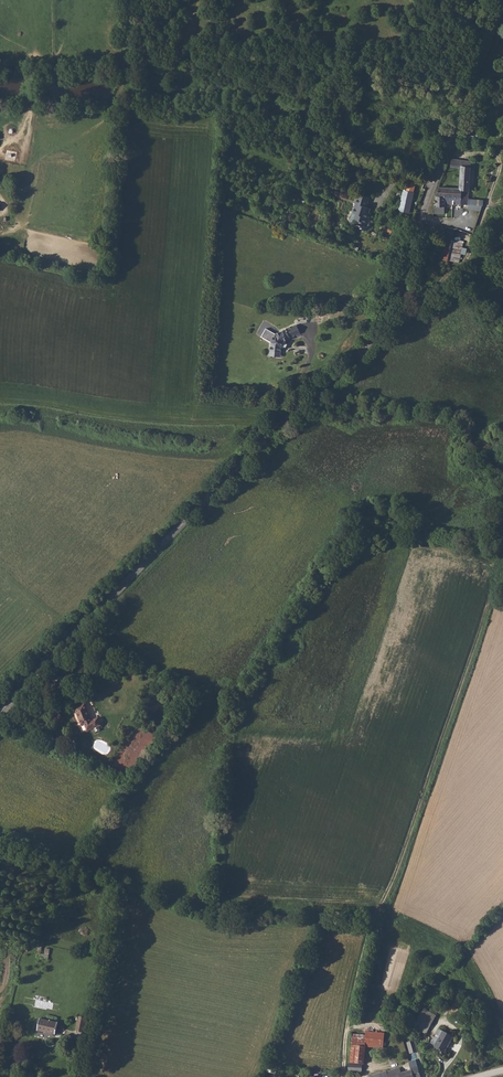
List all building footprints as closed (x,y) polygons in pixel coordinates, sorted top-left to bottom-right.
[(459,162),(458,169),(457,189),(459,189),(459,204),(465,204),(465,191),(466,190),(466,187),(467,187),(468,178),(468,162),(464,162),(459,162)] [(411,210),(415,192),(417,182),(409,180),(406,190),(404,189),(400,208),(411,210)] [(437,189),(436,188),(435,196),(451,197),(451,204),(452,204),(459,204),(459,189),(457,189),(439,188),(437,189)] [(365,226),(370,208),(368,207),(371,196),(361,193),(359,200),(357,200),(353,213),(356,213),(352,223),(365,226)] [(442,214),(442,204),(451,204),(451,197),(435,196),(433,196),(433,205),(431,205),(430,210),(431,213),(442,214)] [(453,239),(445,236),(438,256),(446,259),(453,239)] [(285,340),(301,333),(297,324),(276,333),(266,328),(262,336),(272,341),(271,356),(281,357),(282,346),(285,340)] [(88,713),(82,696),(71,700),(77,717),(80,716),(83,723),(96,718),(93,712),(88,713)] [(455,995),(451,1003),(459,1007),(463,999),(455,995)] [(427,1034),(437,1015),(424,1008),(414,1027),(427,1034)] [(42,1017),(38,1028),(56,1033),(58,1021),(47,1018),(46,1018),(42,1017)] [(366,1034),(353,1033),(349,1072),(363,1073),(366,1046),(384,1048),(385,1032),(366,1030),(366,1034)] [(435,1037),(431,1044),(445,1052),(453,1037),(444,1032),(439,1040),(435,1037)] [(415,1041),(407,1043),(409,1053),(418,1051),(415,1041)] [(417,1057),(411,1058),(413,1066),(416,1076),(422,1075),(417,1057)] [(388,1068),(390,1073),(392,1072),(394,1076),(413,1076),(416,1076),(413,1066),(411,1067),(411,1068),(402,1070),(401,1065),(388,1068)] [(392,1072),(390,1073),(388,1068),(370,1073),(371,1076),(369,1076),(394,1076),(392,1072)]
